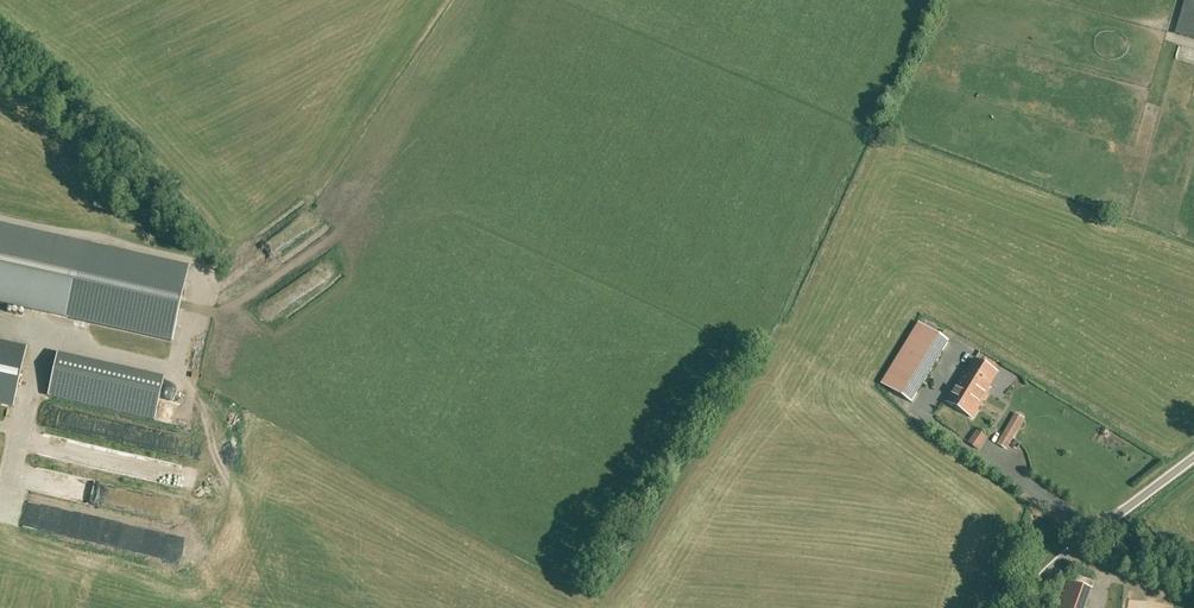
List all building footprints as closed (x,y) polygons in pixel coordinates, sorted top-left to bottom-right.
[(1179,34),(1193,39),(1193,0),(1189,0),(1179,34)] [(173,341),(190,269),(86,245),(0,226),(0,303),(31,309),(63,317),(113,328),(173,341)] [(911,403),(916,396),(949,342),(919,323),(881,384),(911,403)] [(29,334),(45,336),(47,327),(31,324),(29,334)] [(27,347),(0,341),(0,404),(13,407),(27,347)] [(990,388),(998,373),(975,359),(966,374),(964,373),(947,402),(973,418),(991,389),(990,388)] [(1018,413),(1003,447),(1014,452),(1029,418),(1018,413)] [(986,433),(977,447),(984,451),(993,437),(986,433)] [(1093,589),(1075,582),(1066,607),(1087,607),(1093,589)]
